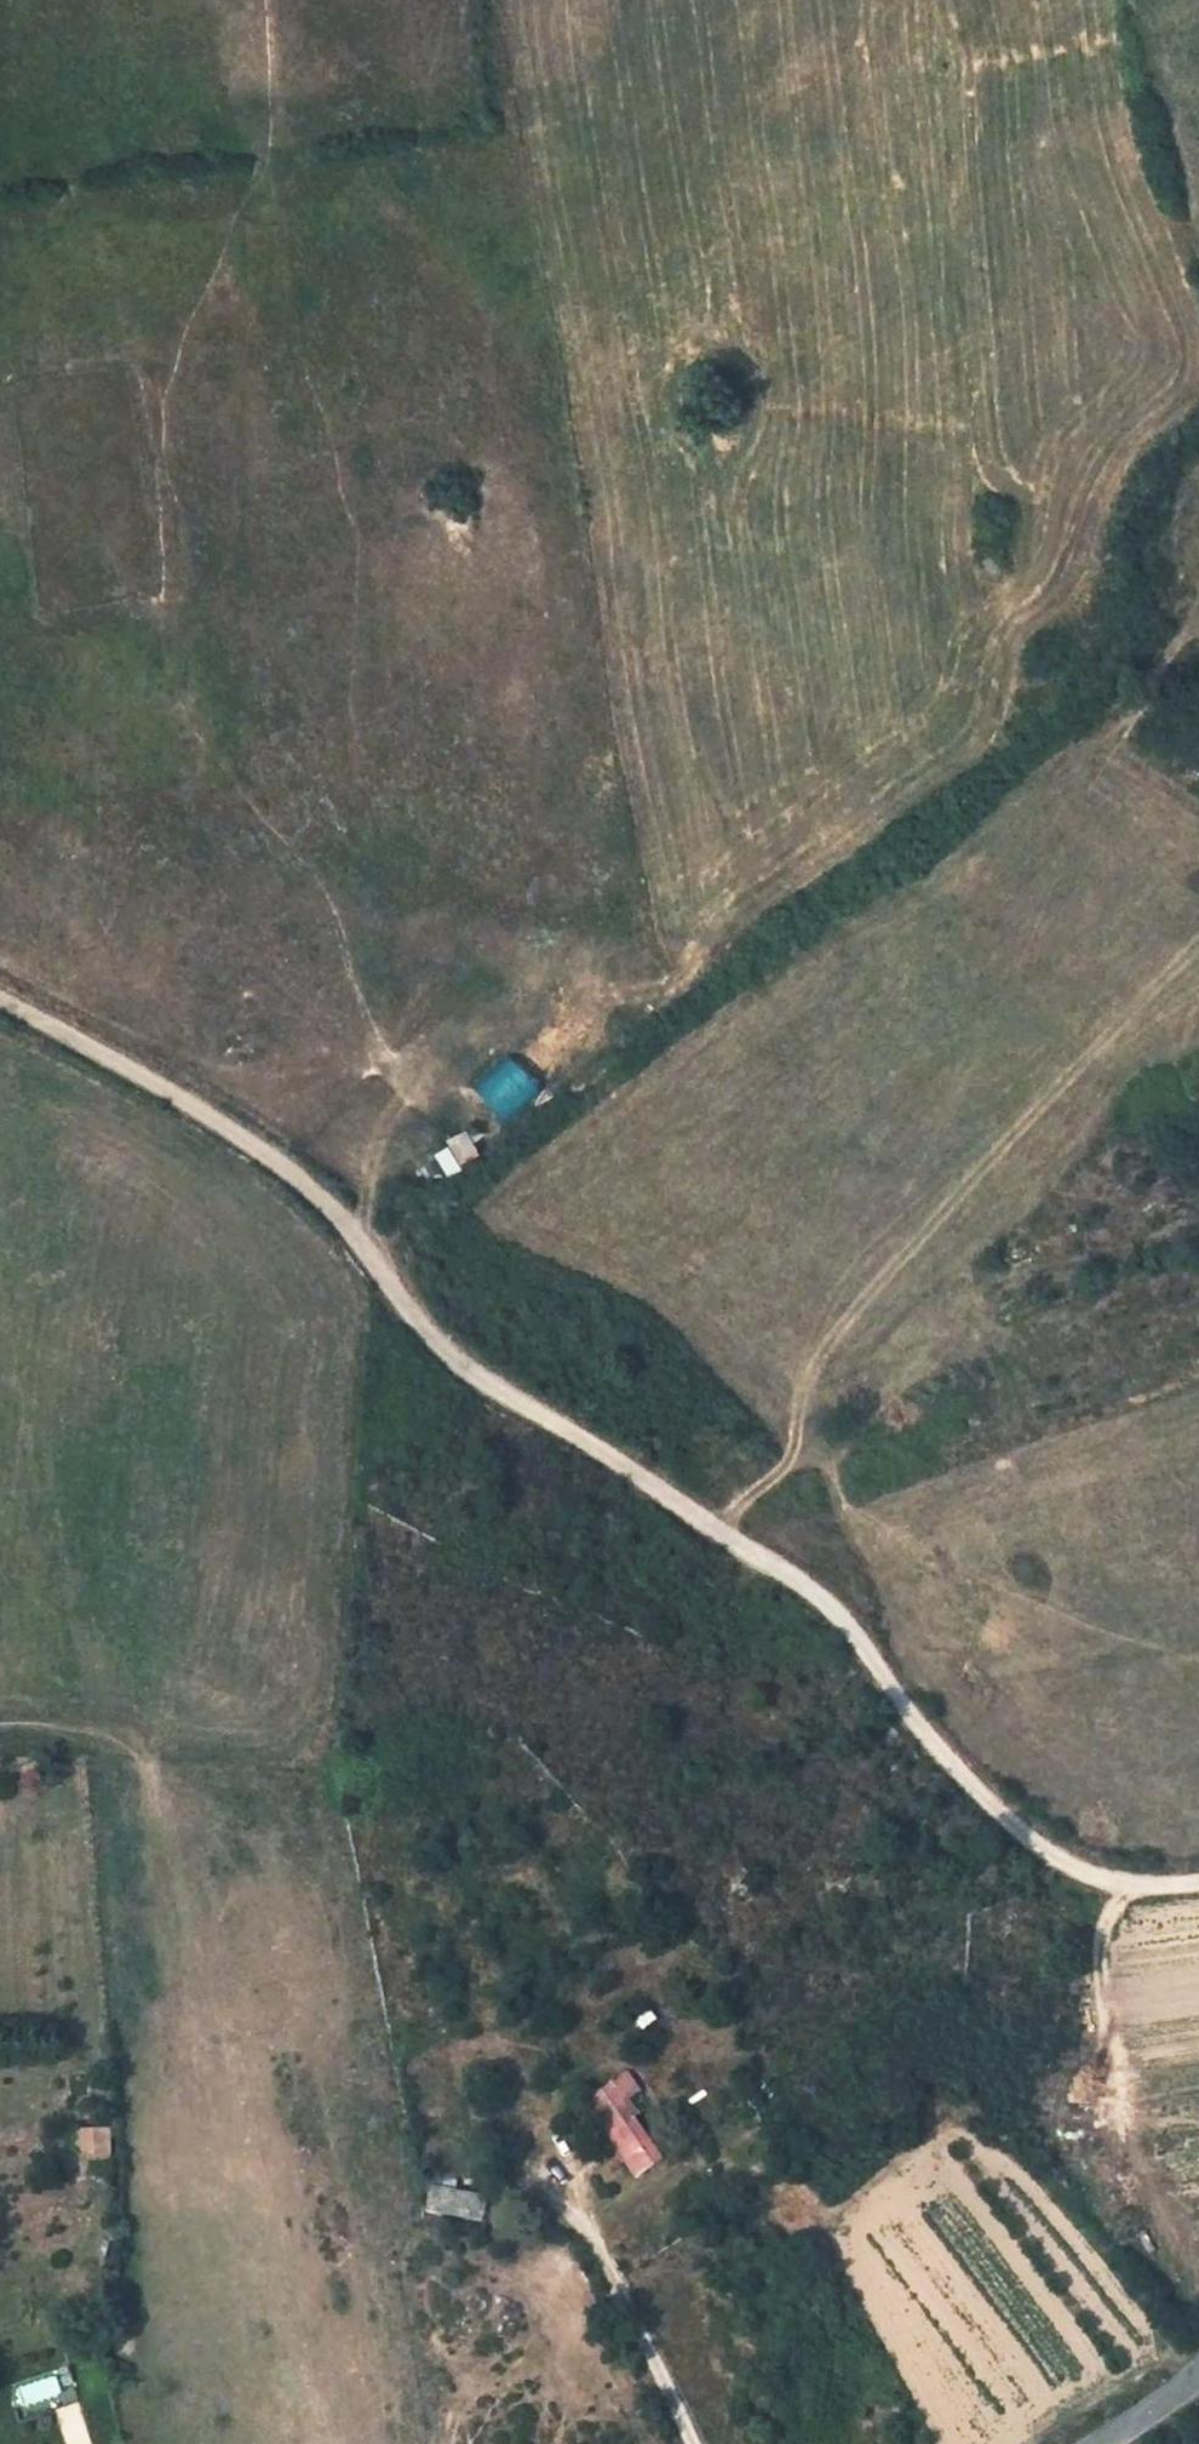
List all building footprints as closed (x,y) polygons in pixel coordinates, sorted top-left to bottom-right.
[(464,1132),(445,1144),(460,1167),(477,1154),(464,1132)] [(618,2082),(590,2101),(609,2133),(615,2129),(631,2154),(627,2158),(638,2174),(661,2158),(633,2117),(639,2112),(618,2082)] [(74,2130),(75,2161),(109,2159),(108,2128),(74,2130)] [(486,2195),(430,2186),(426,2207),(482,2218),(486,2195)] [(55,2373),(8,2385),(15,2410),(61,2399),(55,2373)] [(77,2403),(55,2410),(66,2443),(90,2443),(77,2403)]
